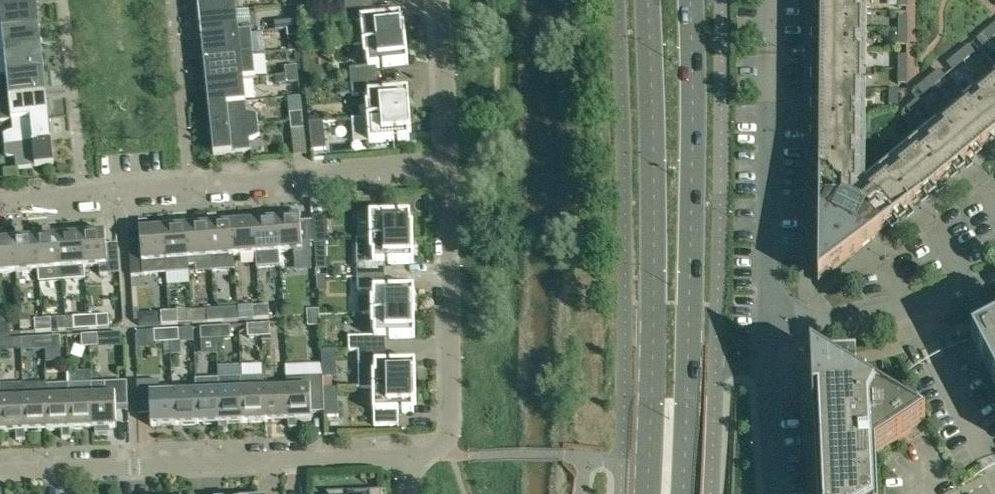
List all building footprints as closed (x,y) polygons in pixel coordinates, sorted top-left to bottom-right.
[(236,10),(235,0),(197,0),(199,14),(236,10)] [(345,9),(372,6),(372,0),(344,0),(345,9)] [(879,233),(994,137),(994,77),(938,124),(910,147),(916,155),(855,206),(855,126),(865,126),(866,90),(867,0),(820,0),(819,130),(818,284),(879,233)] [(36,1),(0,5),(0,19),(1,28),(39,24),(36,1)] [(360,21),(363,45),(405,41),(403,23),(401,23),(400,16),(374,19),(372,6),(345,9),(346,23),(360,21)] [(249,23),(237,24),(236,10),(199,14),(201,38),(238,34),(239,35),(250,33),(249,23)] [(898,18),(898,32),(907,32),(907,18),(898,18)] [(287,29),(299,28),(298,20),(274,23),(275,30),(287,29)] [(1,28),(4,52),(41,48),(39,24),(1,28)] [(987,31),(992,38),(994,36),(994,24),(987,31)] [(299,28),(287,29),(288,37),(300,36),(299,28)] [(987,31),(976,40),(982,47),(992,38),(987,31)] [(907,46),(907,32),(898,32),(898,46),(907,46)] [(238,34),(201,38),(203,61),(241,57),(253,56),(250,33),(239,35),(238,34)] [(408,64),(405,41),(363,45),(365,61),(367,61),(368,67),(349,69),(350,82),(378,80),(377,67),(408,64)] [(968,46),(957,55),(963,62),(974,53),(968,46)] [(44,71),(41,48),(4,52),(6,75),(44,71)] [(963,62),(957,55),(946,64),(952,71),(963,62)] [(241,57),(203,61),(206,85),(243,81),(243,79),(255,77),(253,56),(241,57)] [(898,56),(898,70),(907,70),(907,56),(898,56)] [(285,76),(298,74),(297,66),(284,68),(285,75),(285,76)] [(907,70),(898,70),(898,85),(907,84),(907,70)] [(6,75),(9,99),(46,95),(44,71),(6,75)] [(939,71),(928,80),(933,86),(944,77),(939,71)] [(298,83),(298,74),(285,76),(285,75),(275,76),(275,85),(286,84),(298,83)] [(378,80),(350,82),(351,97),(368,96),(368,102),(366,102),(367,119),(410,116),(408,91),(379,93),(378,80)] [(922,95),(933,86),(928,80),(917,89),(922,95)] [(243,81),(206,85),(208,108),(246,104),(243,81)] [(889,91),(889,105),(898,105),(898,91),(889,91)] [(49,118),(46,95),(9,99),(11,122),(49,118)] [(917,100),(906,109),(912,116),(923,106),(917,100)] [(246,104),(208,108),(211,132),(258,127),(257,116),(257,115),(255,114),(252,114),(249,113),(247,113),(246,104)] [(289,114),(290,122),(302,121),(301,113),(289,114)] [(410,116),(367,119),(353,120),(354,143),(369,142),(369,143),(409,140),(408,133),(411,133),(410,116)] [(4,147),(51,142),(49,118),(11,122),(12,131),(10,132),(7,133),(2,135),(3,136),(4,147)] [(302,121),(290,122),(291,130),(303,129),(302,121)] [(309,124),(311,151),(326,150),(323,122),(309,124)] [(257,137),(259,136),(259,135),(258,127),(211,132),(213,155),(251,151),(250,140),(252,139),(255,138),(257,137)] [(53,165),(51,142),(4,147),(5,155),(5,156),(7,157),(10,158),(12,158),(15,158),(16,169),(53,165)] [(277,220),(279,252),(293,251),(294,261),(310,260),(309,243),(301,243),(299,213),(283,214),(284,219),(277,220)] [(370,239),(413,238),(412,222),(410,222),(410,214),(370,215),(370,239)] [(233,256),(231,223),(217,224),(216,215),(207,216),(208,225),(210,258),(211,270),(234,269),(233,256)] [(326,216),(312,217),(312,222),(314,245),(328,244),(326,216)] [(279,252),(277,220),(254,222),(256,254),(257,267),(280,266),(279,252)] [(164,261),(162,228),(148,230),(147,221),(138,221),(140,247),(129,248),(131,276),(143,275),(165,274),(164,261)] [(256,254),(254,222),(231,223),(233,256),(256,254)] [(189,272),(188,266),(198,266),(198,271),(211,270),(210,258),(208,225),(185,227),(188,272),(189,272)] [(188,272),(185,227),(162,228),(164,261),(165,274),(188,272)] [(82,235),(84,267),(99,266),(100,275),(119,274),(117,245),(106,245),(105,233),(82,235)] [(84,267),(82,235),(59,236),(61,269),(62,280),(85,278),(84,267)] [(61,269),(59,236),(36,238),(38,271),(39,282),(62,280),(61,269)] [(36,238),(13,240),(15,273),(38,271),(36,238)] [(413,238),(370,239),(370,257),(373,257),(373,263),(356,263),(357,277),(384,277),(384,264),(413,264),(413,238)] [(0,241),(0,274),(15,273),(13,240),(0,241)] [(371,314),(414,313),(414,289),(385,289),(384,277),(357,277),(357,291),(373,291),(374,297),(358,297),(358,313),(371,313),(371,314)] [(268,306),(260,307),(261,319),(269,318),(268,306)] [(261,319),(260,307),(252,307),(253,319),(261,319)] [(215,322),(214,309),(206,310),(207,322),(215,322)] [(214,309),(215,322),(223,321),(223,309),(214,309)] [(307,319),(319,318),(319,310),(307,311),(307,319)] [(169,324),(169,312),(161,313),(161,325),(169,324)] [(177,312),(169,312),(169,324),(178,324),(177,312)] [(414,313),(371,314),(372,331),(374,331),(374,337),(349,338),(349,352),(358,352),(386,351),(386,339),(414,338),(414,313)] [(88,316),(88,328),(109,327),(108,315),(88,316)] [(88,328),(88,316),(73,317),(73,329),(88,328)] [(10,337),(9,317),(0,317),(0,338),(10,337)] [(57,317),(58,329),(66,329),(66,317),(57,317)] [(319,318),(307,319),(308,327),(320,326),(319,318)] [(42,320),(43,332),(51,331),(51,319),(42,320)] [(43,332),(42,320),(34,320),(35,332),(43,332)] [(261,325),(262,337),(270,336),(269,324),(261,325)] [(254,337),(262,337),(261,325),(247,325),(248,338),(254,337)] [(215,327),(216,339),(230,338),(230,326),(215,327)] [(971,339),(994,386),(994,326),(971,339)] [(215,327),(200,328),(201,340),(216,339),(215,327)] [(171,342),(170,330),(154,331),(154,343),(171,342)] [(170,330),(171,342),(179,342),(178,330),(170,330)] [(82,348),(90,347),(89,335),(81,335),(82,348)] [(97,335),(89,335),(90,347),(98,347),(97,335)] [(10,337),(0,338),(0,346),(10,345),(10,337)] [(44,338),(44,350),(61,349),(60,337),(44,338)] [(44,350),(44,338),(36,338),(36,350),(44,350)] [(386,351),(358,352),(358,375),(373,374),(373,388),(415,387),(415,363),(386,364),(386,351)] [(812,409),(816,493),(877,493),(875,456),(925,424),(856,389),(855,371),(832,372),(832,374),(833,374),(833,377),(810,365),(812,409)] [(70,430),(68,384),(68,372),(45,373),(45,385),(47,431),(61,430),(62,439),(70,439),(70,430)] [(241,378),(242,423),(265,422),(264,389),(264,377),(241,378)] [(286,379),(286,388),(287,421),(287,428),(295,428),(295,421),(311,420),(311,413),(323,413),(323,390),(322,380),(322,377),(286,379)] [(217,379),(218,391),(219,424),(219,431),(227,431),(227,424),(242,423),(241,378),(217,379)] [(195,379),(195,392),(196,425),(219,424),(218,391),(217,379),(195,379)] [(323,390),(331,389),(331,380),(322,380),(323,390)] [(136,412),(150,411),(150,426),(173,426),(172,393),(160,393),(159,381),(135,382),(136,412)] [(116,428),(116,410),(129,409),(128,382),(91,383),(92,396),(93,429),(95,429),(96,434),(109,434),(109,428),(116,428)] [(92,396),(91,383),(68,384),(70,430),(93,429),(92,396)] [(23,399),(23,385),(0,386),(0,401),(1,432),(15,432),(16,441),(25,440),(24,431),(23,399)] [(47,431),(45,385),(23,385),(23,399),(24,431),(47,431)] [(416,405),(415,387),(373,388),(374,426),(400,426),(400,413),(413,413),(413,405),(416,405)] [(286,388),(264,389),(265,422),(287,421),(286,388)] [(331,389),(323,390),(323,413),(324,418),(338,417),(337,389),(331,389)] [(195,392),(172,393),(173,426),(196,425),(195,392)]
